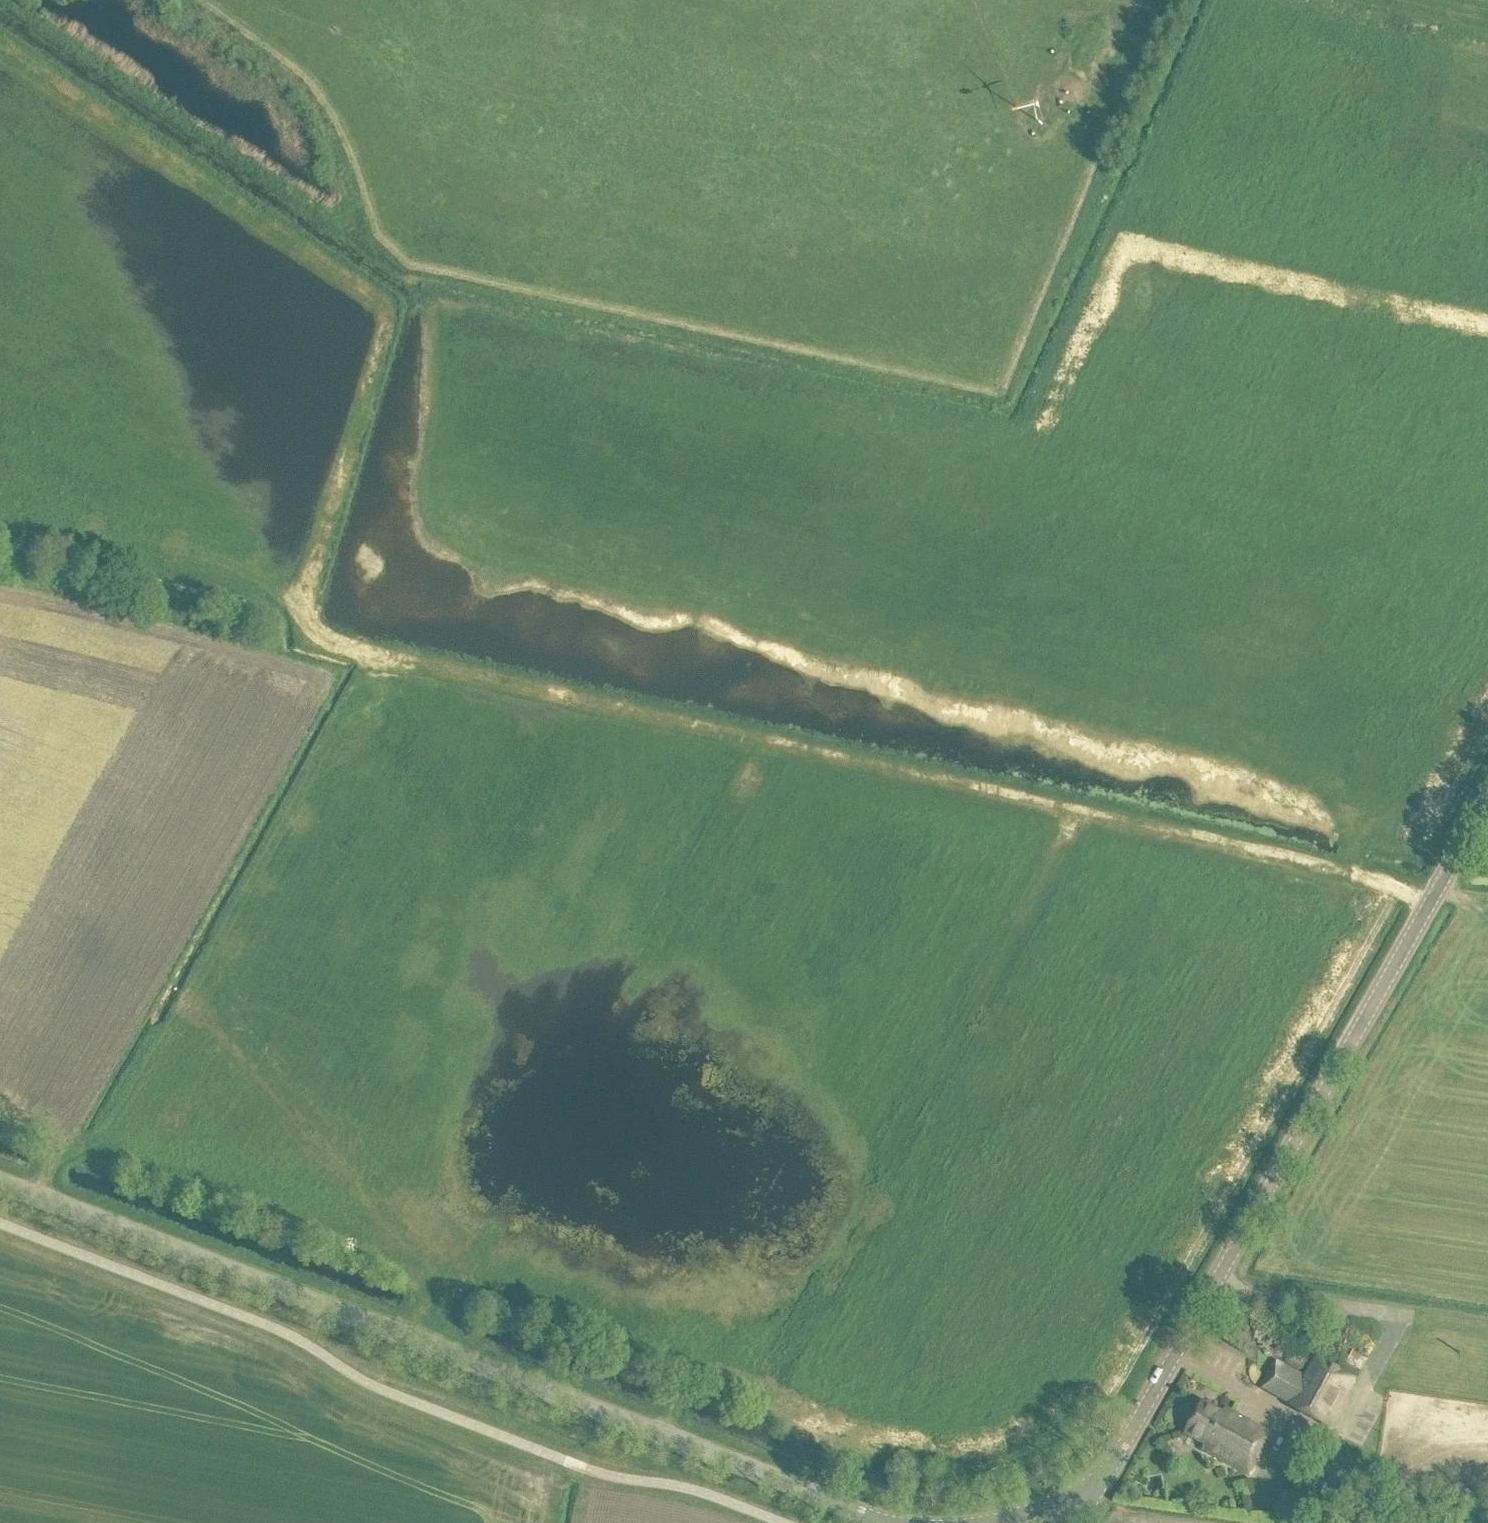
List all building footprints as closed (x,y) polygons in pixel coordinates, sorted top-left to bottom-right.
[(1289,1413),(1331,1435),(1358,1385),(1316,1361),(1307,1380),(1292,1409),(1289,1413)] [(1292,1409),(1307,1380),(1277,1363),(1261,1392),(1292,1409)] [(1201,1451),(1247,1478),(1271,1436),(1225,1409),(1222,1415),(1203,1404),(1185,1434),(1204,1445),(1201,1451)]
